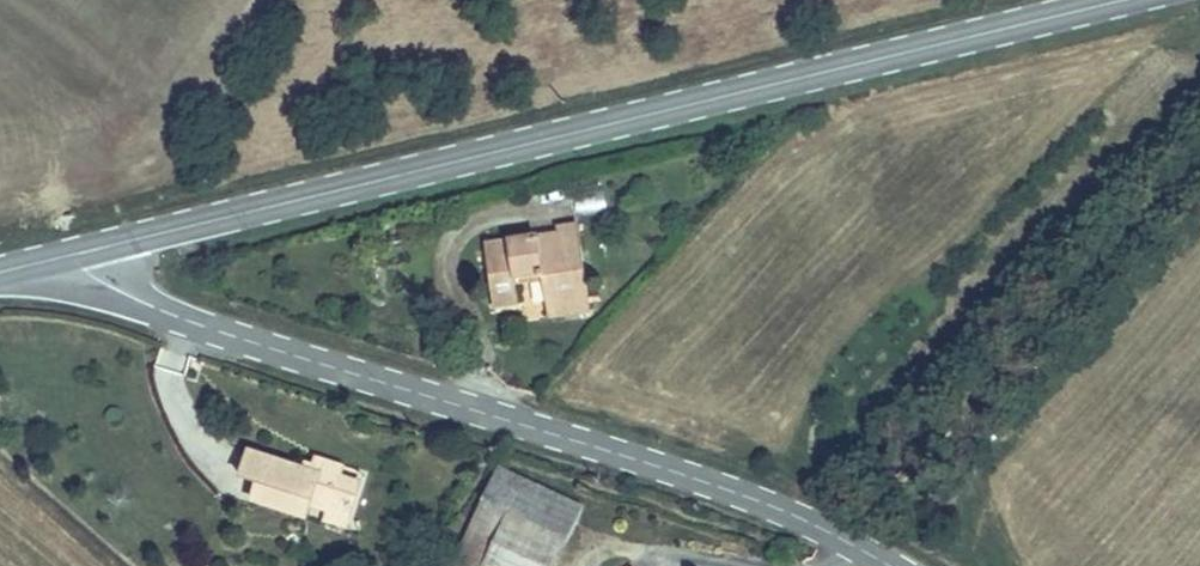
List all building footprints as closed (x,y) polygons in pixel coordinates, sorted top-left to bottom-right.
[(735,154),(731,133),(719,137),(723,156),(735,154)] [(551,302),(593,292),(585,214),(561,215),(561,228),(535,227),(536,232),(489,235),(498,296),(522,295),(521,273),(548,270),(551,302)] [(595,306),(593,292),(551,302),(551,309),(595,306)] [(350,512),(360,482),(340,476),(343,464),(318,456),(313,468),(249,450),(241,473),(259,480),(254,496),(306,512),(311,500),(331,506),(350,512)] [(500,462),(483,495),(564,532),(580,503),(500,462)] [(360,482),(363,469),(343,464),(340,476),(360,482)] [(483,495),(453,553),(478,565),(546,565),(564,532),(483,495)] [(345,522),(350,512),(331,506),(328,516),(345,522)]
